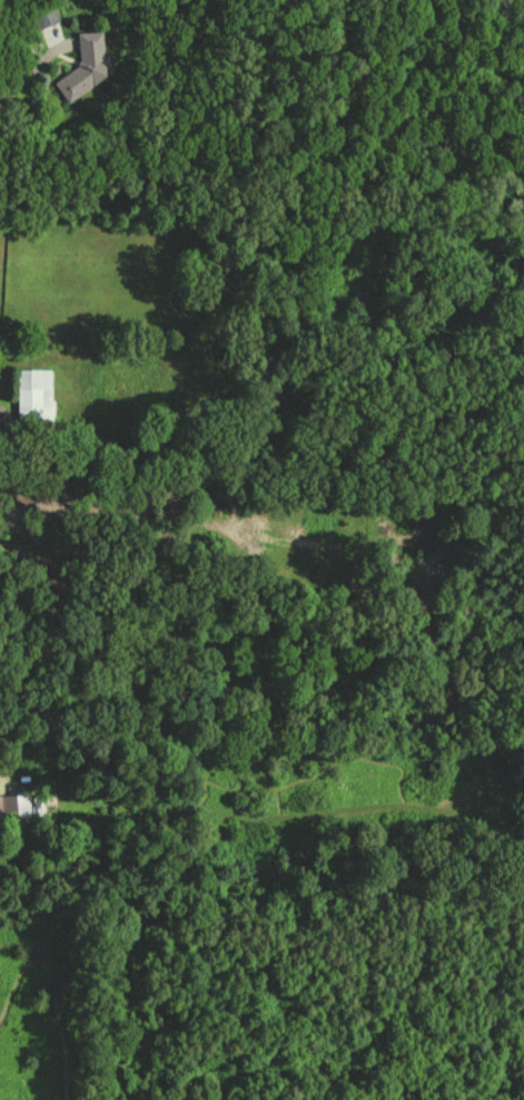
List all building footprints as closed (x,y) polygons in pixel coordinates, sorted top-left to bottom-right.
[(32,12),(38,29),(58,21),(52,5),(32,12)] [(76,32),(78,64),(53,81),(66,102),(105,77),(102,30),(76,32)] [(51,418),(52,370),(17,369),(16,417),(51,418)] [(29,821),(29,794),(0,795),(0,822),(29,821)]
